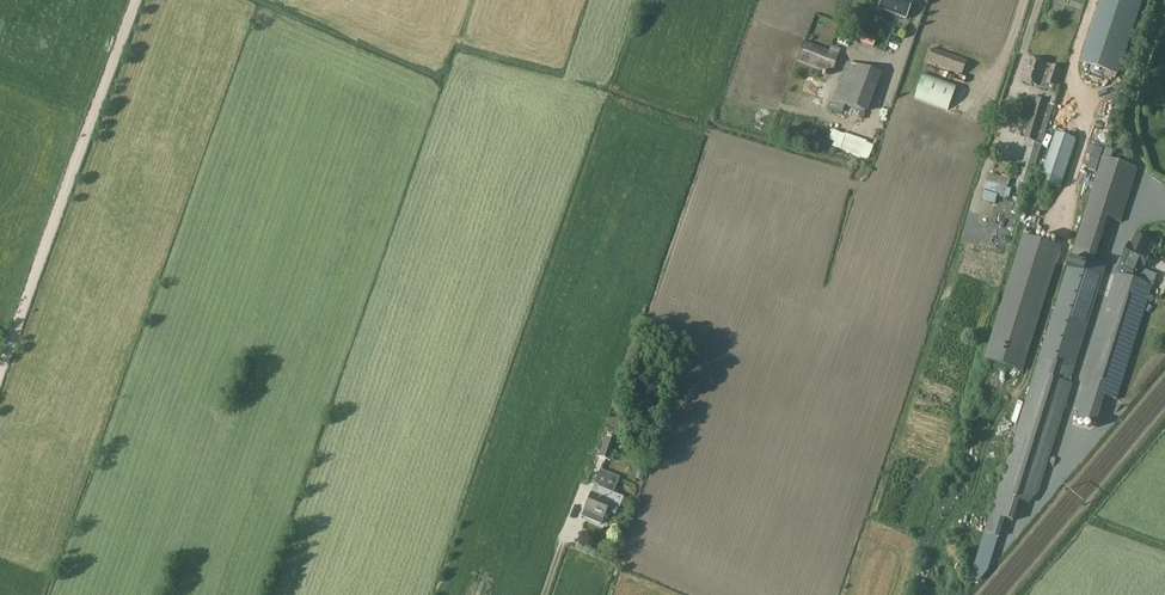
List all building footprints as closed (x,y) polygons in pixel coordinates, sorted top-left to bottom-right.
[(877,9),(906,19),(913,1),(911,0),(881,0),(877,9)] [(1079,63),(1119,76),(1144,0),(1100,0),(1079,63)] [(866,36),(863,44),(872,47),(875,39),(866,36)] [(830,46),(829,51),(803,42),(797,62),(832,74),(839,54),(841,50),(830,46)] [(931,48),(926,63),(962,75),(967,61),(931,48)] [(1152,58),(1164,65),(1164,54),(1157,50),(1152,58)] [(1056,87),(1061,69),(1027,58),(1021,81),(1041,88),(1041,87),(1046,89),(1048,84),(1056,87)] [(846,62),(839,83),(874,95),(881,75),(846,62)] [(1148,70),(1151,80),(1163,77),(1160,66),(1148,70)] [(921,75),(916,91),(952,103),(957,88),(921,75)] [(1036,143),(1048,103),(1048,102),(1036,99),(1024,139),(1030,141),(1036,143)] [(1048,103),(1036,143),(1042,145),(1055,105),(1048,103)] [(1013,117),(1023,118),(1024,111),(1014,109),(1013,117)] [(938,131),(940,121),(924,117),(922,127),(938,131)] [(1095,137),(1105,141),(1111,119),(1105,118),(1102,129),(1098,127),(1095,137)] [(1039,182),(1061,190),(1078,140),(1056,133),(1039,182)] [(1036,143),(1030,141),(1018,182),(1030,186),(1042,145),(1036,143)] [(1015,158),(1016,143),(1000,143),(1000,157),(1015,158)] [(1103,158),(1086,211),(1108,218),(1121,222),(1137,171),(1137,169),(1103,158)] [(1086,177),(1092,163),(1084,159),(1078,174),(1086,177)] [(982,189),(1004,196),(1008,187),(986,179),(982,189)] [(1122,262),(1143,271),(1151,253),(1147,251),(1152,241),(1137,235),(1132,245),(1129,244),(1121,262),(1122,262)] [(1062,248),(1023,236),(984,359),(1023,371),(1062,248)] [(1072,256),(1029,392),(1066,404),(1072,386),(1072,385),(1070,380),(1106,266),(1094,263),(1072,256)] [(1122,262),(1116,275),(1127,278),(1125,285),(1149,293),(1152,286),(1156,276),(1143,271),(1122,262)] [(1084,389),(1074,418),(1096,424),(1105,396),(1117,400),(1152,286),(1149,293),(1125,285),(1127,278),(1116,275),(1082,384),(1084,389)] [(1066,404),(1029,392),(997,494),(1028,504),(1039,492),(1066,404)] [(644,396),(641,406),(651,409),(654,400),(644,396)] [(617,441),(605,436),(597,458),(610,463),(617,441)] [(591,494),(583,513),(588,515),(586,519),(600,524),(601,524),(602,520),(605,512),(608,504),(618,507),(619,508),(623,497),(613,493),(597,487),(596,489),(594,488),(592,494),(591,494)] [(974,569),(981,571),(984,562),(977,561),(974,569)]
